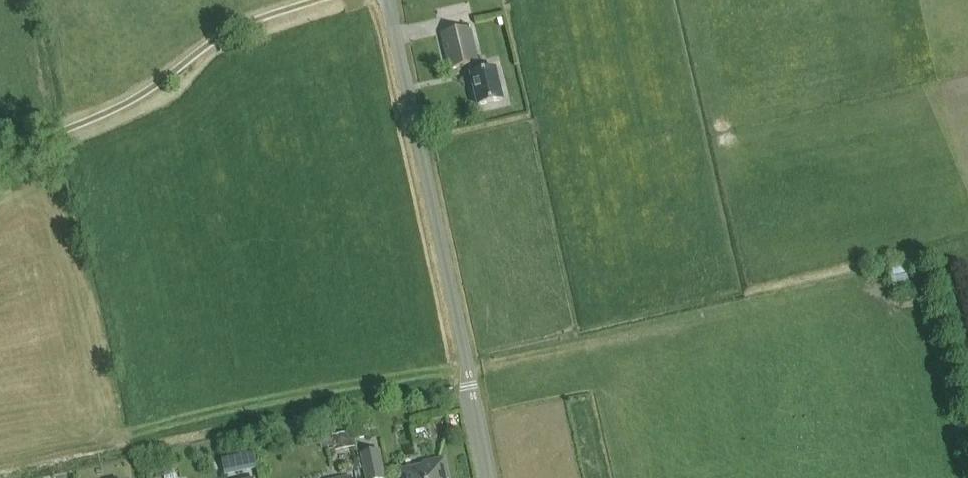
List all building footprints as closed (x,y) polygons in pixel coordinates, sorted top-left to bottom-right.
[(477,106),(502,100),(495,71),(479,74),(477,65),(479,64),(470,28),(441,35),(449,70),(470,65),(472,75),(470,76),(477,106)] [(916,260),(896,262),(897,281),(918,279),(916,260)] [(377,451),(361,455),(366,477),(383,477),(377,451)] [(257,468),(254,454),(221,461),(224,475),(257,468)] [(444,458),(423,463),(424,469),(405,474),(406,477),(449,477),(444,458)]
